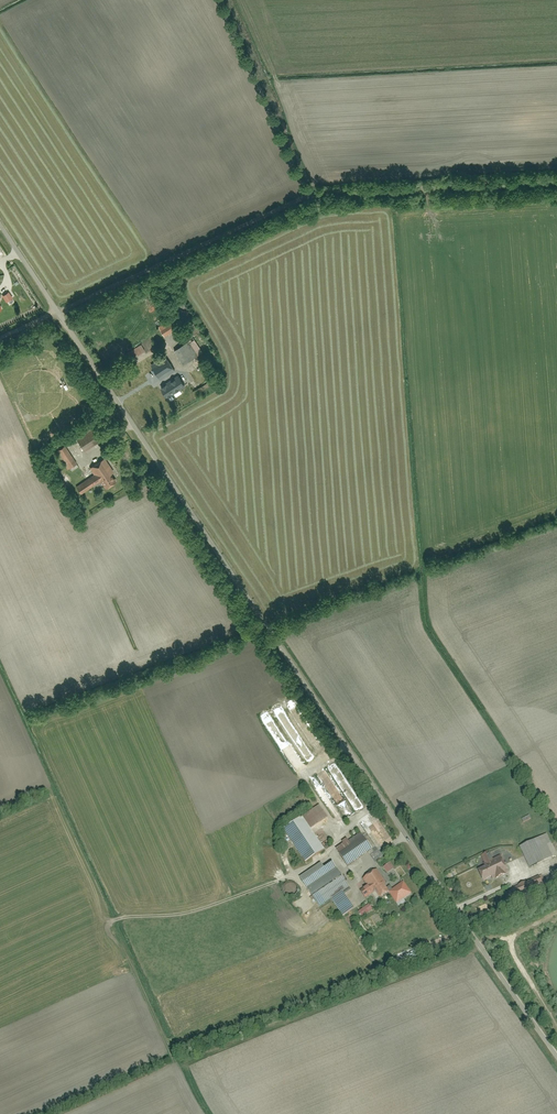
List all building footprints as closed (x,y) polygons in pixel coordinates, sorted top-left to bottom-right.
[(159,328),(165,337),(179,328),(173,319),(159,328)] [(193,339),(175,352),(184,366),(203,353),(193,339)] [(175,372),(165,357),(141,373),(151,387),(160,381),(165,388),(173,383),(168,376),(175,372)] [(85,452),(101,441),(90,424),(74,435),(85,452)] [(56,452),(68,470),(77,464),(65,446),(56,452)] [(119,480),(104,459),(90,468),(94,474),(76,486),(82,495),(101,482),(106,489),(119,480)] [(282,831),(305,865),(325,852),(310,830),(326,820),(317,807),(282,831)] [(339,854),(348,867),(372,850),(360,833),(349,841),(350,846),(339,854)] [(519,847),(529,869),(556,855),(547,835),(519,847)] [(477,871),(482,882),(492,878),(493,881),(508,874),(500,857),(492,861),(493,863),(489,865),(485,855),(481,857),(486,868),(477,871)] [(344,917),(354,910),(342,893),(349,888),(327,859),(301,878),(320,907),(331,900),(344,917)] [(384,868),(388,874),(394,869),(390,864),(384,868)] [(377,871),(363,880),(367,886),(360,892),(365,899),(374,893),(379,900),(389,893),(399,907),(406,902),(403,899),(411,894),(403,882),(392,890),(390,886),(388,887),(377,871)] [(539,877),(512,890),(515,898),(543,885),(539,877)] [(289,898),(291,898),(295,897),(296,895),(298,893),(298,890),(298,887),(296,885),(294,884),(292,883),(289,883),(287,884),(285,885),(284,887),(283,889),(283,892),(284,894),(286,897),(289,898)] [(362,918),(372,910),(369,906),(359,913),(362,918)]
